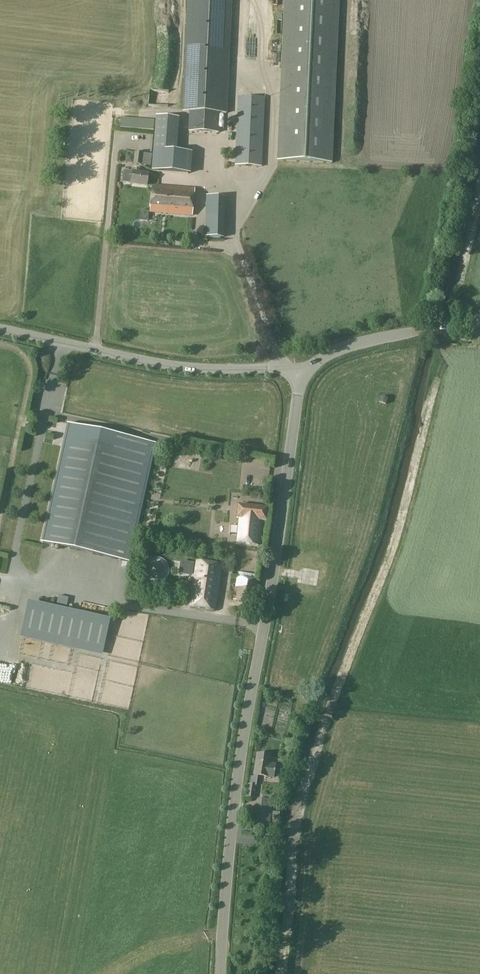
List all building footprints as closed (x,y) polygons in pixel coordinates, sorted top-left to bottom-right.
[(226,113),(231,0),(188,0),(183,112),(190,112),(189,132),(218,133),(219,113),(226,113)] [(257,1),(256,38),(255,38),(255,62),(268,62),(269,0),(249,0),(249,1),(257,1)] [(286,16),(298,16),(298,0),(286,0),(286,16)] [(234,166),(236,166),(262,167),(265,98),(238,96),(234,166)] [(280,106),(278,160),(292,160),(294,106),(280,106)] [(154,114),(153,148),(176,149),(178,115),(154,114)] [(190,153),(154,150),(152,171),(188,174),(190,153)] [(133,164),(142,165),(143,153),(134,152),(133,164)] [(132,171),(132,172),(123,171),(122,183),(130,184),(130,185),(147,187),(149,173),(132,171)] [(192,216),(194,189),(152,185),(150,212),(192,216)] [(202,196),(201,236),(218,236),(219,197),(202,196)] [(137,210),(137,219),(147,219),(147,210),(137,210)] [(72,425),(68,442),(65,442),(43,543),(128,562),(154,443),(72,425)] [(242,519),(239,543),(260,545),(262,521),(266,522),(267,508),(238,505),(237,519),(242,519)] [(214,610),(221,566),(197,562),(191,606),(214,610)] [(101,567),(97,583),(102,584),(107,568),(101,567)] [(237,579),(232,601),(250,604),(250,603),(254,604),(258,581),(255,580),(255,579),(241,576),(241,578),(237,577),(237,578),(237,579)] [(27,602),(19,638),(100,656),(108,619),(27,602)] [(251,777),(250,784),(248,784),(245,797),(255,798),(257,785),(258,775),(268,777),(268,776),(274,777),(274,771),(275,771),(275,770),(276,764),(270,763),(271,756),(257,754),(253,777),(251,777)] [(273,800),(259,798),(259,806),(255,806),(253,823),(270,825),(273,800)]
